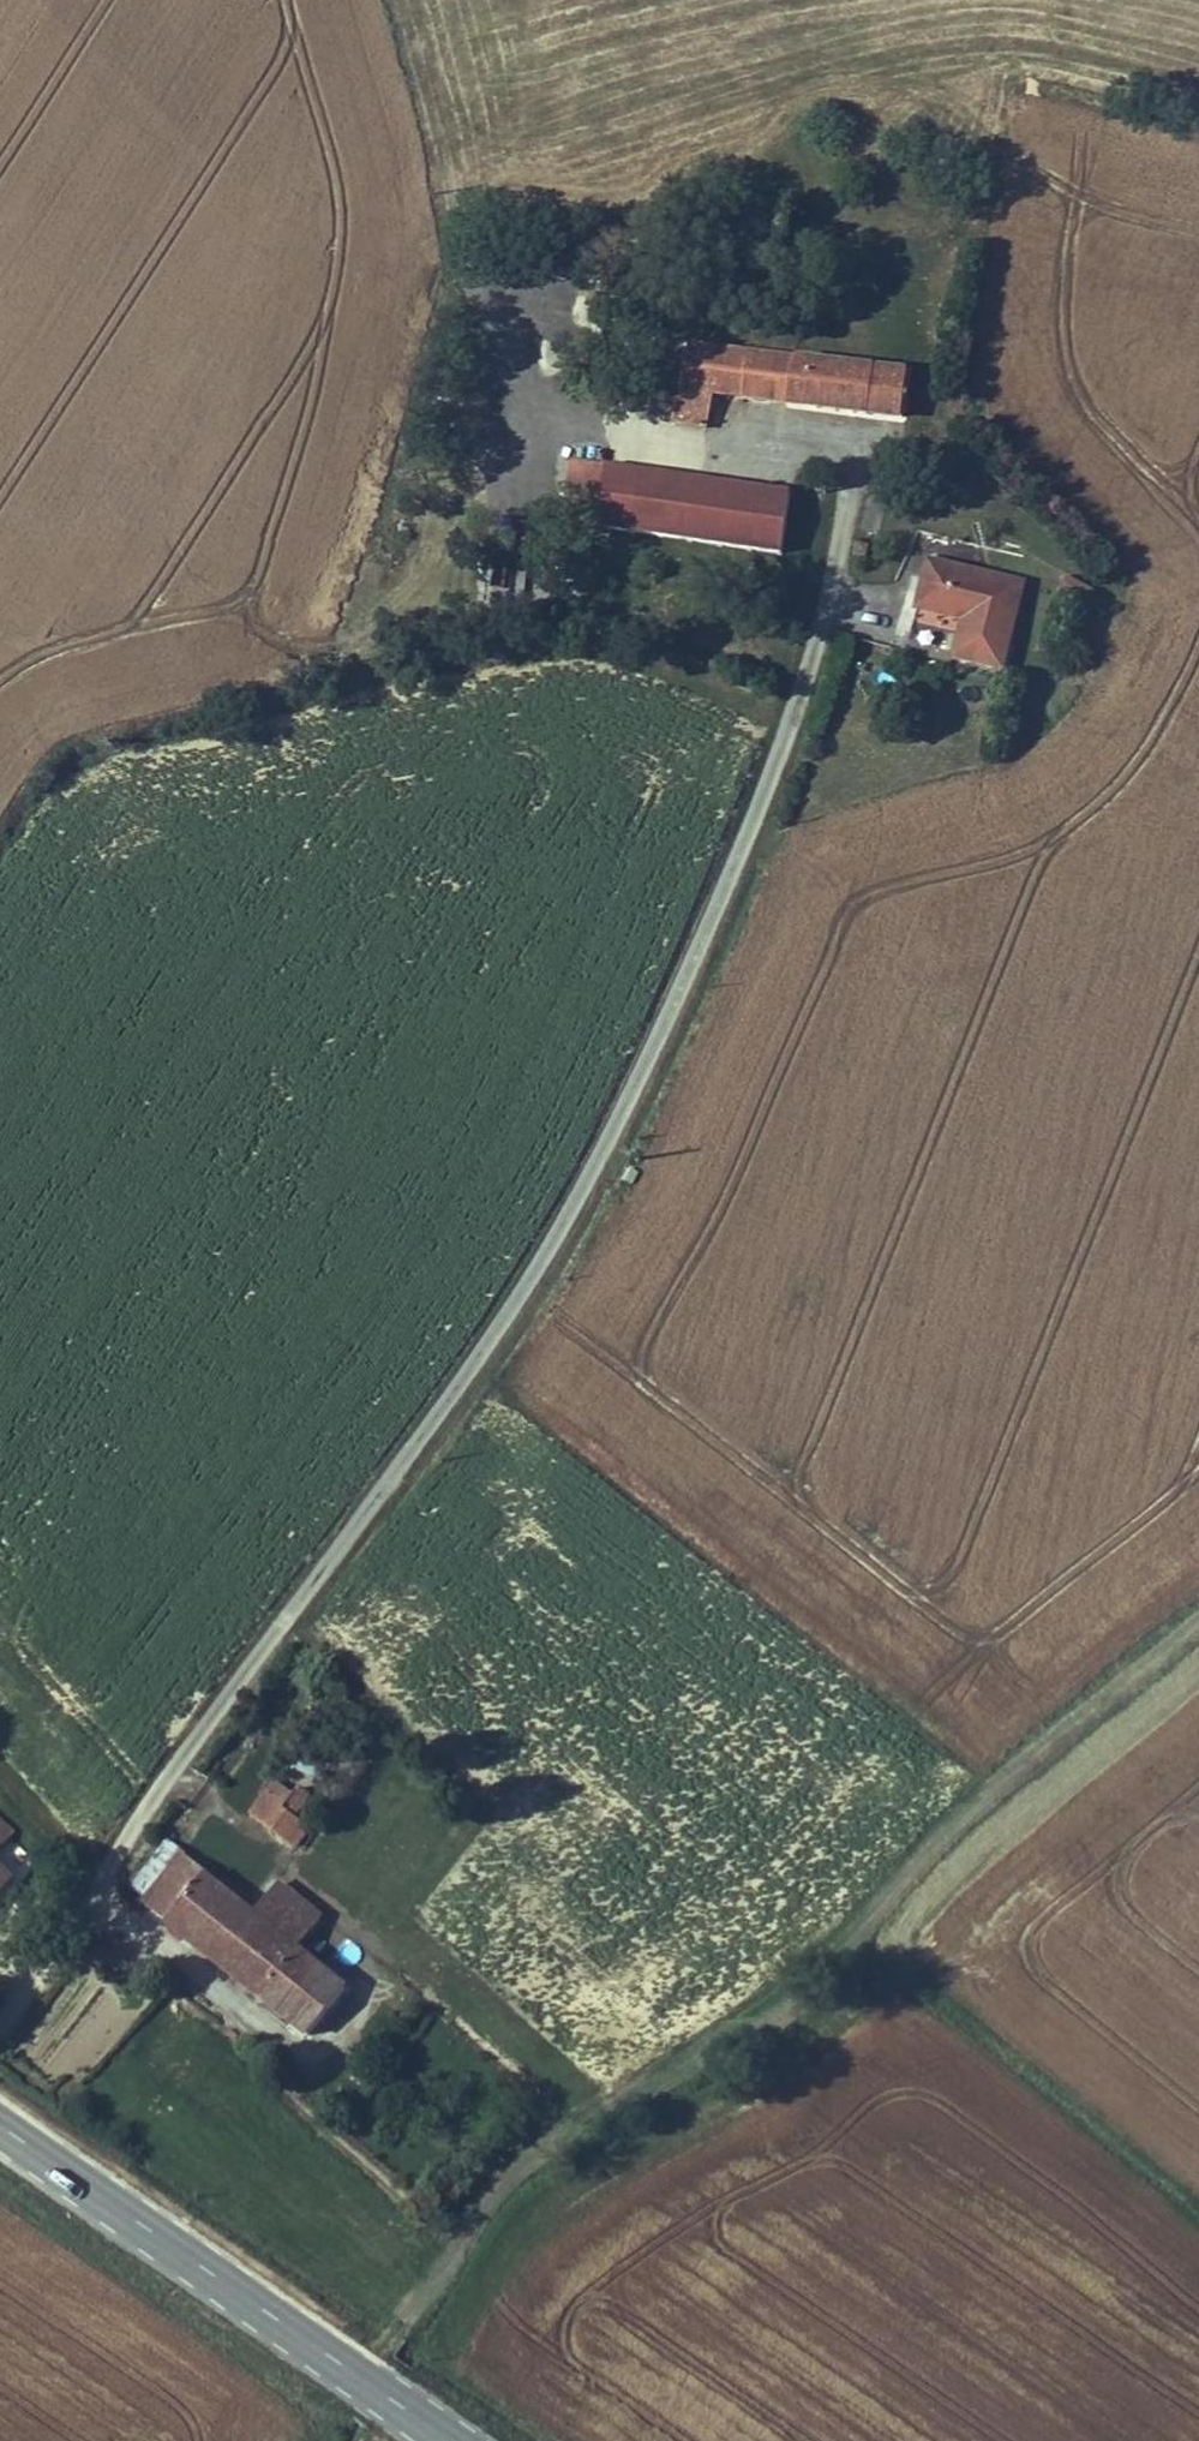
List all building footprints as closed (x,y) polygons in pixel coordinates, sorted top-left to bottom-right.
[(805,284),(808,266),(801,265),(799,283),(805,284)] [(701,338),(650,327),(628,376),(649,385),(642,401),(682,422),(696,382),(701,338)] [(774,392),(779,348),(701,338),(696,382),(774,392)] [(898,363),(779,348),(774,392),(889,407),(898,363)] [(579,514),(590,450),(550,443),(539,506),(579,514)] [(599,517),(611,454),(590,450),(579,514),(599,517)] [(766,482),(611,454),(599,517),(754,545),(766,482)] [(1005,573),(916,547),(903,592),(948,606),(936,647),(979,660),(1005,573)] [(484,566),(484,602),(521,602),(521,566),(484,566)] [(270,1775),(246,1806),(291,1839),(305,1820),(278,1799),(286,1787),(270,1775)] [(14,1832),(0,1821),(0,1850),(14,1832)] [(159,1918),(192,1872),(165,1853),(133,1900),(159,1918)] [(9,1880),(0,1872),(0,1889),(9,1880)] [(159,1918),(258,1988),(288,1945),(312,1911),(289,1894),(267,1925),(247,1910),(192,1872),(159,1918)] [(247,1910),(267,1925),(289,1894),(268,1880),(247,1910)] [(288,1945),(258,1988),(316,2028),(346,1985),(288,1945)]
